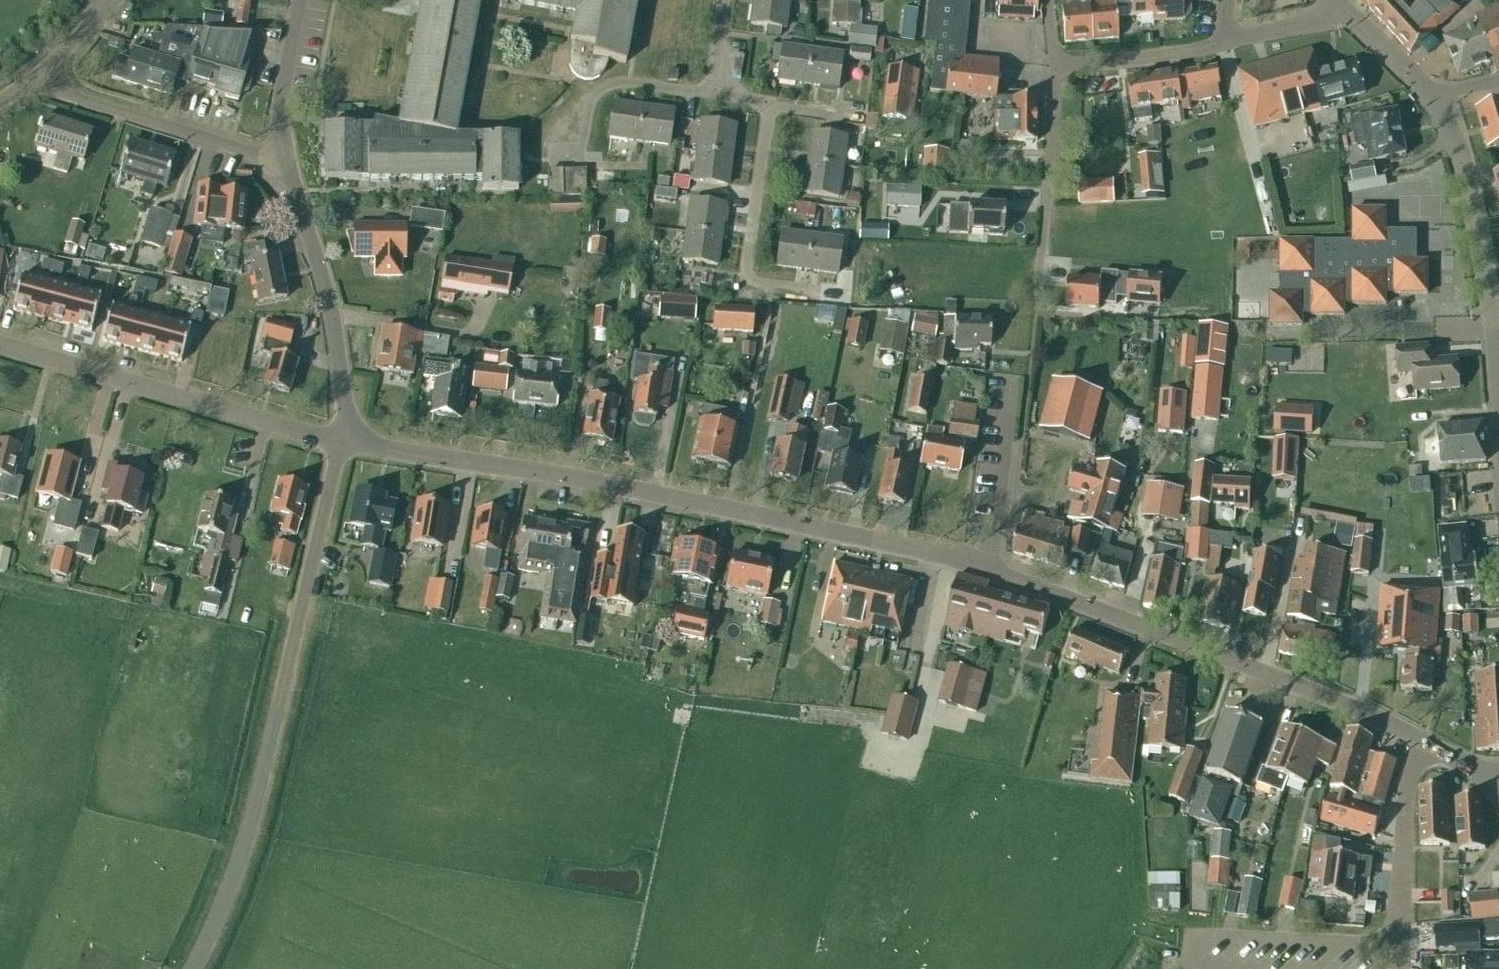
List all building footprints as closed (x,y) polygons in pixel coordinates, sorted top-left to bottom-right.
[(252,0),(239,0),(235,25),(246,27),(247,17),(249,1),(252,1),(252,0)] [(518,169),(518,135),(462,135),(456,134),(480,0),(421,0),(398,125),(374,121),(372,127),(324,126),(324,180),(482,180),(482,189),(518,189),(518,169)] [(575,14),(571,42),(569,52),(570,53),(569,58),(569,65),(572,72),(577,77),(584,80),(592,79),(598,77),(603,71),(606,64),(607,59),(625,63),(637,0),(495,0),(575,14)] [(750,24),(766,26),(781,28),(785,29),(789,0),(754,0),(750,24)] [(999,63),(962,59),(968,0),(928,0),(924,44),(934,45),(929,92),(993,99),(995,99),(995,98),(999,63)] [(1037,0),(998,0),(998,19),(1032,20),(1033,13),(1037,13),(1037,0)] [(1089,5),(1089,0),(1071,0),(1071,8),(1062,8),(1064,43),(1092,40),(1089,5)] [(1089,5),(1092,40),(1117,38),(1116,19),(1129,18),(1128,8),(1127,0),(1114,0),(1115,3),(1089,5)] [(1130,16),(1140,15),(1141,27),(1153,26),(1152,22),(1182,20),(1182,19),(1186,18),(1190,13),(1189,2),(1187,0),(1129,0),(1130,16)] [(1369,8),(1411,52),(1429,36),(1429,35),(1459,9),(1467,1),(1466,0),(1377,0),(1369,8)] [(860,3),(832,1),(830,25),(859,26),(860,3)] [(1475,16),(1479,25),(1444,39),(1459,76),(1493,62),(1497,71),(1498,71),(1498,6),(1475,16)] [(204,11),(203,23),(222,26),(223,14),(204,11)] [(781,28),(766,26),(764,35),(780,37),(781,28)] [(132,51),(130,61),(117,57),(111,78),(123,82),(170,96),(174,80),(190,28),(166,27),(160,45),(161,45),(157,59),(132,51)] [(247,92),(254,72),(248,67),(249,64),(248,64),(258,31),(190,28),(174,80),(187,84),(188,79),(215,87),(214,91),(238,99),(240,94),(247,92)] [(873,47),(875,31),(851,28),(849,44),(873,47)] [(794,29),(793,37),(803,38),(804,30),(794,29)] [(902,31),(901,39),(913,41),(914,32),(902,31)] [(773,46),(771,62),(780,63),(782,47),(773,46)] [(807,85),(812,51),(782,47),(780,63),(777,81),(807,85)] [(871,50),(850,48),(849,61),(869,63),(871,50)] [(1255,128),(1307,113),(1329,107),(1328,102),(1365,92),(1357,63),(1319,73),(1312,49),(1238,69),(1255,128)] [(842,55),(812,51),(807,85),(837,89),(842,55)] [(1179,72),(1178,72),(1183,109),(1190,109),(1189,102),(1221,97),(1219,85),(1220,84),(1217,67),(1179,74),(1179,72)] [(912,120),(918,71),(888,68),(882,117),(912,120)] [(677,81),(677,72),(668,72),(668,81),(677,81)] [(1183,109),(1178,72),(1128,79),(1132,110),(1133,109),(1134,118),(1152,116),(1151,107),(1182,103),(1183,110),(1183,109)] [(995,99),(993,99),(993,141),(1012,141),(1012,142),(1036,142),(1036,98),(995,98),(995,99)] [(638,142),(643,107),(613,103),(608,138),(638,142)] [(1476,110),(1488,149),(1498,145),(1498,103),(1476,110)] [(673,111),(643,107),(638,142),(668,146),(673,111)] [(1406,154),(1398,110),(1351,120),(1356,145),(1367,144),(1370,161),(1406,154)] [(866,115),(865,131),(877,132),(879,116),(866,115)] [(66,174),(67,169),(71,159),(83,162),(92,131),(45,116),(35,148),(57,155),(52,170),(66,174)] [(701,122),(697,151),(731,156),(735,126),(701,122)] [(830,127),(829,135),(843,137),(844,128),(830,127)] [(1148,128),(1149,143),(1162,142),(1160,127),(1148,128)] [(812,134),(807,164),(841,169),(846,138),(812,134)] [(959,141),(957,167),(967,168),(969,142),(959,141)] [(130,142),(122,169),(120,173),(145,181),(141,195),(151,198),(156,184),(165,187),(174,156),(130,142)] [(923,149),(922,174),(948,175),(949,150),(923,149)] [(731,156),(697,151),(693,181),(727,185),(731,156)] [(1161,153),(1138,155),(1141,194),(1146,194),(1147,200),(1164,199),(1161,153)] [(1377,179),(1375,169),(1374,163),(1350,168),(1352,183),(1377,179)] [(841,169),(807,164),(804,193),(838,198),(841,169)] [(548,197),(585,196),(585,170),(548,171),(548,197)] [(597,170),(597,180),(610,181),(611,170),(597,170)] [(656,186),(669,188),(669,187),(670,178),(657,176),(656,186)] [(674,177),(672,188),(688,191),(689,179),(674,177)] [(1113,202),(1112,180),(1078,182),(1079,204),(1113,202)] [(919,209),(920,183),(905,183),(905,187),(887,186),(886,207),(919,209)] [(242,230),(246,194),(217,191),(218,188),(200,186),(195,225),(202,226),(200,242),(223,245),(225,228),(242,230)] [(848,191),(847,204),(859,205),(860,192),(848,191)] [(690,202),(686,231),(721,236),(725,206),(690,202)] [(803,204),(802,216),(814,218),(815,206),(803,204)] [(1003,234),(1004,207),(968,205),(968,207),(950,206),(948,233),(968,234),(968,232),(988,232),(988,236),(1002,236),(1002,234),(1003,234)] [(162,249),(172,217),(172,216),(150,209),(139,243),(162,250),(162,249)] [(1386,230),(1385,209),(1353,210),(1353,242),(1322,242),(1322,244),(1313,244),(1313,243),(1281,243),(1282,274),(1283,274),(1283,294),(1271,294),(1271,327),(1304,326),(1304,315),(1313,314),(1313,316),(1346,316),(1345,304),(1354,304),(1354,305),(1387,304),(1387,293),(1395,293),(1395,294),(1427,294),(1427,261),(1417,261),(1417,251),(1412,251),(1412,238),(1416,238),(1416,230),(1386,230)] [(441,233),(444,215),(443,214),(442,216),(412,211),(410,227),(440,232),(440,233),(441,233)] [(180,219),(172,217),(162,249),(170,251),(172,245),(180,219)] [(85,225),(71,221),(64,245),(66,245),(63,253),(75,257),(78,247),(84,249),(87,237),(82,235),(85,225)] [(589,223),(589,233),(596,233),(597,223),(589,223)] [(860,225),(860,240),(888,241),(888,226),(860,225)] [(404,226),(354,226),(354,231),(345,233),(351,253),(354,253),(354,258),(375,258),(380,277),(381,277),(381,276),(399,276),(399,258),(404,258),(404,226)] [(721,236),(686,231),(682,261),(717,266),(721,236)] [(806,270),(811,236),(781,232),(777,266),(806,270)] [(649,233),(648,242),(658,243),(659,234),(649,233)] [(840,240),(811,236),(806,270),(836,274),(840,240)] [(604,257),(606,240),(591,239),(589,256),(604,257)] [(267,258),(263,243),(241,248),(245,265),(250,264),(259,303),(286,298),(277,256),(267,258)] [(172,245),(170,251),(163,274),(178,279),(187,250),(172,245)] [(105,250),(88,246),(84,258),(102,263),(105,250)] [(445,258),(441,281),(442,281),(455,284),(488,289),(507,293),(513,259),(492,257),(491,266),(445,258)] [(43,260),(41,271),(51,273),(54,263),(51,262),(43,260)] [(228,260),(227,270),(237,271),(238,261),(228,260)] [(54,263),(51,273),(61,276),(64,266),(54,263)] [(80,267),(77,277),(88,280),(90,270),(80,267)] [(1069,279),(1067,306),(1100,309),(1100,302),(1116,304),(1117,297),(1128,299),(1128,300),(1160,302),(1162,277),(1130,274),(1130,275),(1119,274),(1119,273),(1101,271),(1101,278),(1085,277),(1085,280),(1069,279)] [(22,275),(13,311),(19,312),(39,318),(49,282),(22,275)] [(137,278),(134,288),(145,291),(147,281),(137,278)] [(172,278),(170,287),(208,296),(210,287),(172,278)] [(147,281),(145,291),(155,293),(157,283),(147,281)] [(49,282),(39,318),(54,322),(65,325),(74,289),(49,282)] [(74,289),(65,325),(91,332),(100,296),(74,289)] [(211,289),(206,313),(224,317),(229,292),(211,289)] [(695,320),(696,299),(685,298),(684,319),(695,320)] [(947,302),(947,314),(955,314),(955,302),(947,302)] [(112,306),(103,342),(129,349),(138,313),(112,306)] [(607,332),(609,310),(596,309),(593,330),(607,332)] [(754,310),(714,309),(713,331),(753,332),(754,310)] [(836,309),(832,331),(841,333),(846,310),(836,309)] [(193,311),(190,322),(201,324),(203,314),(193,311)] [(138,313),(129,349),(154,356),(164,320),(138,313)] [(619,313),(618,321),(634,322),(635,315),(619,313)] [(938,321),(915,316),(911,334),(934,338),(938,321)] [(990,346),(991,319),(944,318),(943,336),(939,336),(938,344),(934,365),(947,367),(950,346),(954,346),(954,350),(971,351),(971,346),(990,346)] [(164,320),(154,356),(181,363),(190,327),(164,320)] [(285,358),(289,345),(293,327),(267,320),(262,339),(266,340),(263,352),(272,355),(263,386),(289,394),(297,362),(285,358)] [(847,321),(845,331),(848,332),(845,346),(862,349),(867,324),(850,321),(850,322),(847,321)] [(909,327),(884,322),(878,351),(903,356),(909,327)] [(1142,324),(1140,342),(1153,342),(1154,325),(1142,324)] [(1202,325),(1198,365),(1221,367),(1222,355),(1225,355),(1227,339),(1218,338),(1219,326),(1202,325)] [(381,343),(376,369),(410,375),(414,352),(425,354),(425,355),(437,357),(439,341),(427,339),(428,337),(383,329),(380,343),(381,343)] [(742,344),(742,356),(754,357),(755,345),(742,344)] [(1430,361),(1429,345),(1397,347),(1399,375),(1415,374),(1416,391),(1460,387),(1457,359),(1430,361)] [(934,362),(936,351),(927,349),(925,360),(934,362)] [(1277,364),(1277,350),(1267,349),(1267,364),(1277,364)] [(483,353),(482,363),(495,364),(496,355),(483,353)] [(514,357),(499,355),(497,369),(474,366),(471,389),(505,394),(508,371),(512,371),(514,357)] [(634,356),(630,381),(638,382),(633,414),(634,415),(633,423),(636,426),(648,428),(653,425),(654,418),(656,418),(657,408),(666,410),(669,391),(673,362),(634,356)] [(1185,358),(1184,368),(1193,368),(1194,359),(1185,358)] [(556,408),(559,380),(542,378),(544,363),(531,361),(529,376),(516,375),(513,403),(556,408)] [(561,362),(560,373),(571,374),(572,363),(561,362)] [(425,364),(423,378),(437,380),(432,415),(458,419),(461,396),(464,397),(468,370),(453,368),(425,364)] [(1219,420),(1223,370),(1197,368),(1193,418),(1219,420)] [(727,381),(737,383),(739,374),(729,372),(727,381)] [(776,379),(766,423),(786,427),(789,415),(797,417),(804,385),(776,379)] [(926,415),(931,383),(912,379),(906,412),(926,415)] [(1040,428),(1090,441),(1103,392),(1053,379),(1040,428)] [(611,443),(618,403),(604,401),(607,385),(594,382),(592,397),(590,397),(582,438),(611,443)] [(1183,434),(1186,394),(1161,392),(1158,432),(1183,434)] [(951,421),(948,436),(975,440),(978,425),(973,424),(976,408),(953,405),(951,421)] [(730,467),(741,414),(702,406),(691,459),(730,467)] [(1277,406),(1276,431),(1300,432),(1301,408),(1277,406)] [(821,432),(822,432),(818,452),(833,456),(826,489),(852,494),(859,461),(845,458),(850,433),(840,430),(844,412),(825,408),(821,432)] [(1486,461),(1483,423),(1438,427),(1439,438),(1424,439),(1425,454),(1442,452),(1443,464),(1486,461)] [(957,472),(963,445),(941,440),(943,431),(926,428),(920,465),(957,472)] [(800,448),(804,433),(788,429),(784,445),(777,444),(770,476),(795,481),(802,449),(800,448)] [(885,449),(897,452),(900,440),(888,437),(885,449)] [(1299,439),(1274,438),(1272,478),(1297,479),(1299,439)] [(21,449),(0,443),(0,476),(3,477),(0,487),(0,496),(17,500),(22,480),(13,477),(21,449)] [(903,505),(910,470),(896,467),(899,453),(888,450),(877,500),(903,505)] [(68,500),(78,463),(46,455),(36,494),(59,499),(52,525),(73,530),(80,503),(68,500)] [(1116,458),(1113,467),(1126,470),(1128,462),(1116,458)] [(1106,530),(1113,532),(1117,534),(1123,517),(1113,514),(1126,471),(1098,463),(1095,474),(1075,468),(1068,490),(1088,496),(1085,506),(1073,502),(1068,519),(1106,530)] [(128,470),(108,465),(101,492),(109,494),(106,505),(107,505),(101,528),(118,532),(124,509),(141,514),(145,497),(137,495),(141,480),(126,476),(128,470)] [(1208,532),(1209,504),(1210,502),(1212,479),(1213,467),(1197,465),(1193,502),(1191,531),(1188,530),(1187,539),(1193,540),(1191,560),(1206,561),(1208,546),(1209,532),(1208,532)] [(1422,475),(1422,466),(1409,467),(1410,476),(1422,475)] [(1250,481),(1212,479),(1210,502),(1249,504),(1250,481)] [(301,506),(305,488),(292,485),(292,482),(286,481),(283,482),(280,481),(271,513),(284,517),(280,532),(295,536),(299,521),(300,521),(304,507),(301,506)] [(1179,510),(1182,490),(1149,484),(1146,502),(1157,504),(1155,517),(1169,519),(1171,508),(1179,510)] [(362,545),(376,548),(382,549),(385,532),(390,533),(396,503),(383,500),(384,496),(357,491),(350,526),(365,529),(362,545)] [(241,540),(231,538),(235,519),(229,518),(233,504),(206,497),(197,530),(209,533),(207,540),(210,541),(206,555),(200,579),(206,580),(200,604),(217,608),(229,561),(236,563),(241,540)] [(411,542),(441,547),(447,507),(418,502),(411,542)] [(500,539),(504,516),(477,511),(471,548),(485,550),(483,565),(497,568),(502,539),(500,539)] [(1038,561),(1045,519),(1035,516),(1034,520),(1025,518),(1022,529),(1019,528),(1014,553),(1038,561)] [(583,554),(585,541),(586,541),(588,526),(544,519),(543,523),(523,519),(517,557),(518,557),(516,570),(546,575),(539,619),(573,625),(580,580),(579,580),(583,554)] [(1045,519),(1038,561),(1063,568),(1070,531),(1063,529),(1064,525),(1045,519)] [(1372,542),(1374,526),(1356,524),(1355,540),(1354,540),(1350,573),(1369,574),(1373,542),(1372,542)] [(1469,557),(1466,527),(1439,529),(1442,560),(1440,560),(1443,590),(1442,590),(1445,613),(1465,611),(1463,588),(1479,586),(1476,556),(1469,557)] [(92,560),(98,534),(82,529),(75,556),(92,560)] [(1073,530),(1069,553),(1087,556),(1091,533),(1073,530)] [(1123,591),(1124,588),(1133,555),(1109,548),(1113,532),(1106,530),(1091,578),(1107,583),(1106,586),(1123,591)] [(596,557),(589,601),(590,601),(591,599),(631,605),(631,608),(632,608),(644,537),(645,536),(616,531),(616,533),(612,558),(596,555),(596,557)] [(1355,533),(1340,531),(1338,544),(1352,547),(1355,533)] [(289,571),(295,546),(274,541),(268,566),(289,571)] [(702,615),(705,599),(708,586),(709,586),(717,550),(677,542),(665,599),(685,603),(684,611),(677,609),(671,633),(703,641),(709,617),(702,615)] [(1171,616),(1183,551),(1157,544),(1144,607),(1171,616)] [(1219,568),(1222,548),(1208,546),(1206,561),(1204,576),(1206,577),(1200,605),(1207,607),(1204,623),(1230,629),(1240,583),(1215,578),(1216,570),(1219,568)] [(1321,613),(1336,616),(1347,554),(1309,547),(1306,562),(1295,560),(1291,582),(1297,583),(1295,594),(1291,593),(1286,616),(1319,623),(1321,613)] [(0,549),(0,571),(5,572),(10,550),(0,549)] [(56,549),(50,572),(66,576),(72,553),(56,549)] [(1249,587),(1244,612),(1265,616),(1270,591),(1275,592),(1282,557),(1255,552),(1253,564),(1249,587)] [(395,557),(376,553),(369,584),(389,588),(395,557)] [(765,597),(773,562),(733,553),(726,589),(765,597)] [(898,639),(911,581),(833,564),(820,622),(898,639)] [(1042,635),(1049,609),(987,591),(990,583),(958,574),(944,625),(1004,642),(1007,631),(1024,636),(1026,631),(1042,635)] [(514,578),(500,575),(495,599),(509,602),(514,578)] [(485,578),(481,600),(493,602),(498,580),(485,578)] [(167,583),(155,580),(151,593),(163,597),(167,583)] [(447,614),(453,584),(436,581),(431,611),(446,614),(447,614)] [(1382,586),(1377,649),(1381,649),(1392,650),(1406,651),(1406,661),(1403,661),(1401,690),(1432,692),(1434,663),(1439,664),(1440,647),(1436,647),(1439,591),(1382,586)] [(762,601),(757,625),(775,629),(780,604),(762,601)] [(431,611),(429,619),(445,621),(446,614),(431,611)] [(580,615),(575,643),(588,645),(592,618),(580,615)] [(1447,616),(1446,632),(1458,633),(1459,617),(1447,616)] [(1479,634),(1478,617),(1462,617),(1463,635),(1479,634)] [(1285,625),(1279,653),(1331,663),(1336,635),(1315,631),(1316,626),(1307,625),(1298,623),(1297,627),(1285,625)] [(1119,674),(1129,650),(1102,639),(1076,628),(1065,656),(1091,666),(1096,669),(1098,665),(1119,674)] [(859,634),(849,631),(843,653),(854,656),(859,634)] [(1048,654),(1045,665),(1052,667),(1055,656),(1048,654)] [(985,674),(950,664),(940,701),(975,711),(985,674)] [(1498,710),(1498,671),(1475,673),(1477,702),(1479,702),(1480,711),(1498,710)] [(1155,706),(1184,710),(1186,681),(1158,677),(1156,692),(1142,690),(1141,702),(1146,703),(1156,703),(1155,706)] [(1130,783),(1140,697),(1107,693),(1099,763),(1093,762),(1091,779),(1130,783)] [(907,742),(918,703),(891,696),(880,734),(907,742)] [(1184,710),(1155,706),(1153,706),(1153,709),(1145,709),(1144,720),(1151,720),(1149,746),(1184,750),(1187,710),(1184,710)] [(1240,792),(1265,724),(1227,710),(1206,773),(1212,775),(1209,782),(1204,780),(1191,818),(1219,828),(1231,796),(1238,798),(1240,792)] [(1480,711),(1480,722),(1475,723),(1477,750),(1498,749),(1498,710),(1480,711)] [(1285,777),(1302,732),(1285,725),(1268,769),(1264,768),(1258,784),(1284,794),(1290,779),(1285,777)] [(1376,756),(1369,754),(1373,738),(1347,731),(1331,789),(1346,793),(1344,802),(1328,797),(1321,822),(1375,836),(1382,812),(1380,812),(1383,803),(1385,804),(1397,761),(1376,755),(1376,756)] [(1337,745),(1302,732),(1285,777),(1290,779),(1308,786),(1318,760),(1329,765),(1337,745)] [(1186,803),(1204,753),(1187,746),(1168,796),(1186,803)] [(1448,813),(1447,788),(1418,788),(1419,813),(1420,844),(1450,844),(1448,813)] [(1457,825),(1483,824),(1482,797),(1455,799),(1457,825)] [(1232,800),(1225,820),(1239,825),(1246,805),(1232,800)] [(1308,809),(1304,826),(1316,828),(1319,811),(1308,809)] [(1483,824),(1457,825),(1458,849),(1484,848),(1483,824)] [(1229,861),(1232,833),(1214,831),(1211,859),(1229,861)] [(1358,857),(1341,855),(1343,843),(1328,841),(1326,854),(1313,852),(1310,879),(1324,881),(1322,897),(1353,901),(1358,857)] [(1151,886),(1151,909),(1181,908),(1180,873),(1148,874),(1148,886),(1151,886)] [(1245,877),(1241,896),(1229,894),(1224,915),(1255,921),(1263,881),(1245,877)] [(1303,883),(1286,879),(1279,906),(1297,910),(1303,883)] [(1442,913),(1454,912),(1453,892),(1441,893),(1442,913)] [(1472,921),(1498,919),(1498,911),(1497,892),(1469,894),(1472,921)] [(1375,913),(1376,903),(1367,902),(1365,912),(1375,913)] [(1484,924),(1486,940),(1498,938),(1498,922),(1484,924)] [(1479,924),(1435,926),(1436,948),(1456,947),(1480,946),(1479,924)] [(1466,968),(1498,968),(1498,957),(1498,952),(1467,952),(1466,968)] [(1458,956),(1444,957),(1444,968),(1458,968),(1458,956)]
